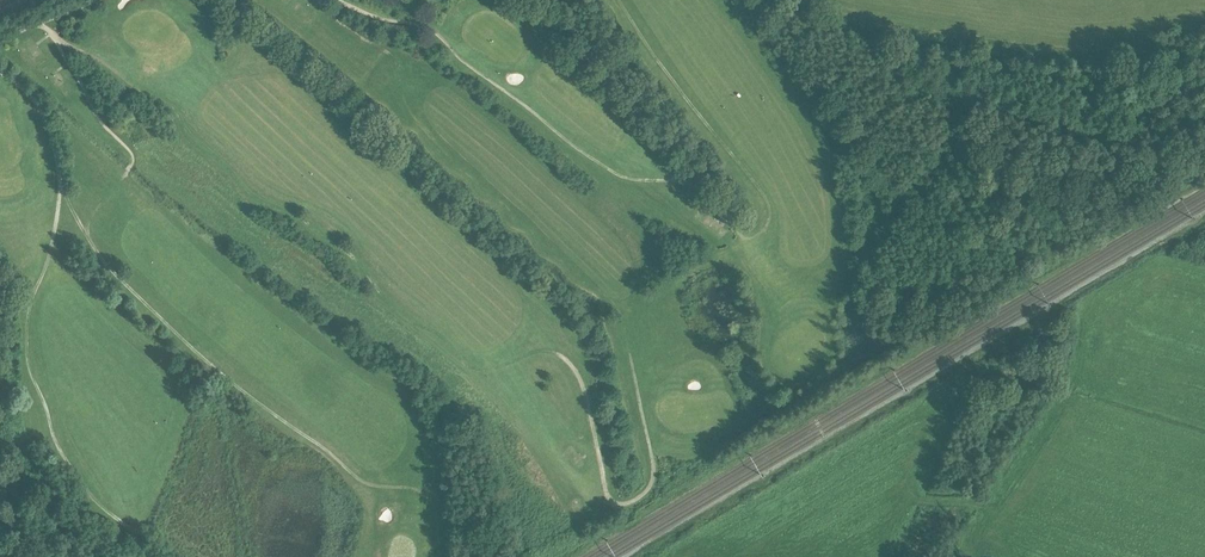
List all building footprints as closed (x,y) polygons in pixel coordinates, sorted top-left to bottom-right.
[(28,53),(34,48),(29,41),(22,45),(28,53)] [(58,86),(62,94),(69,90),(65,83),(58,86)]
